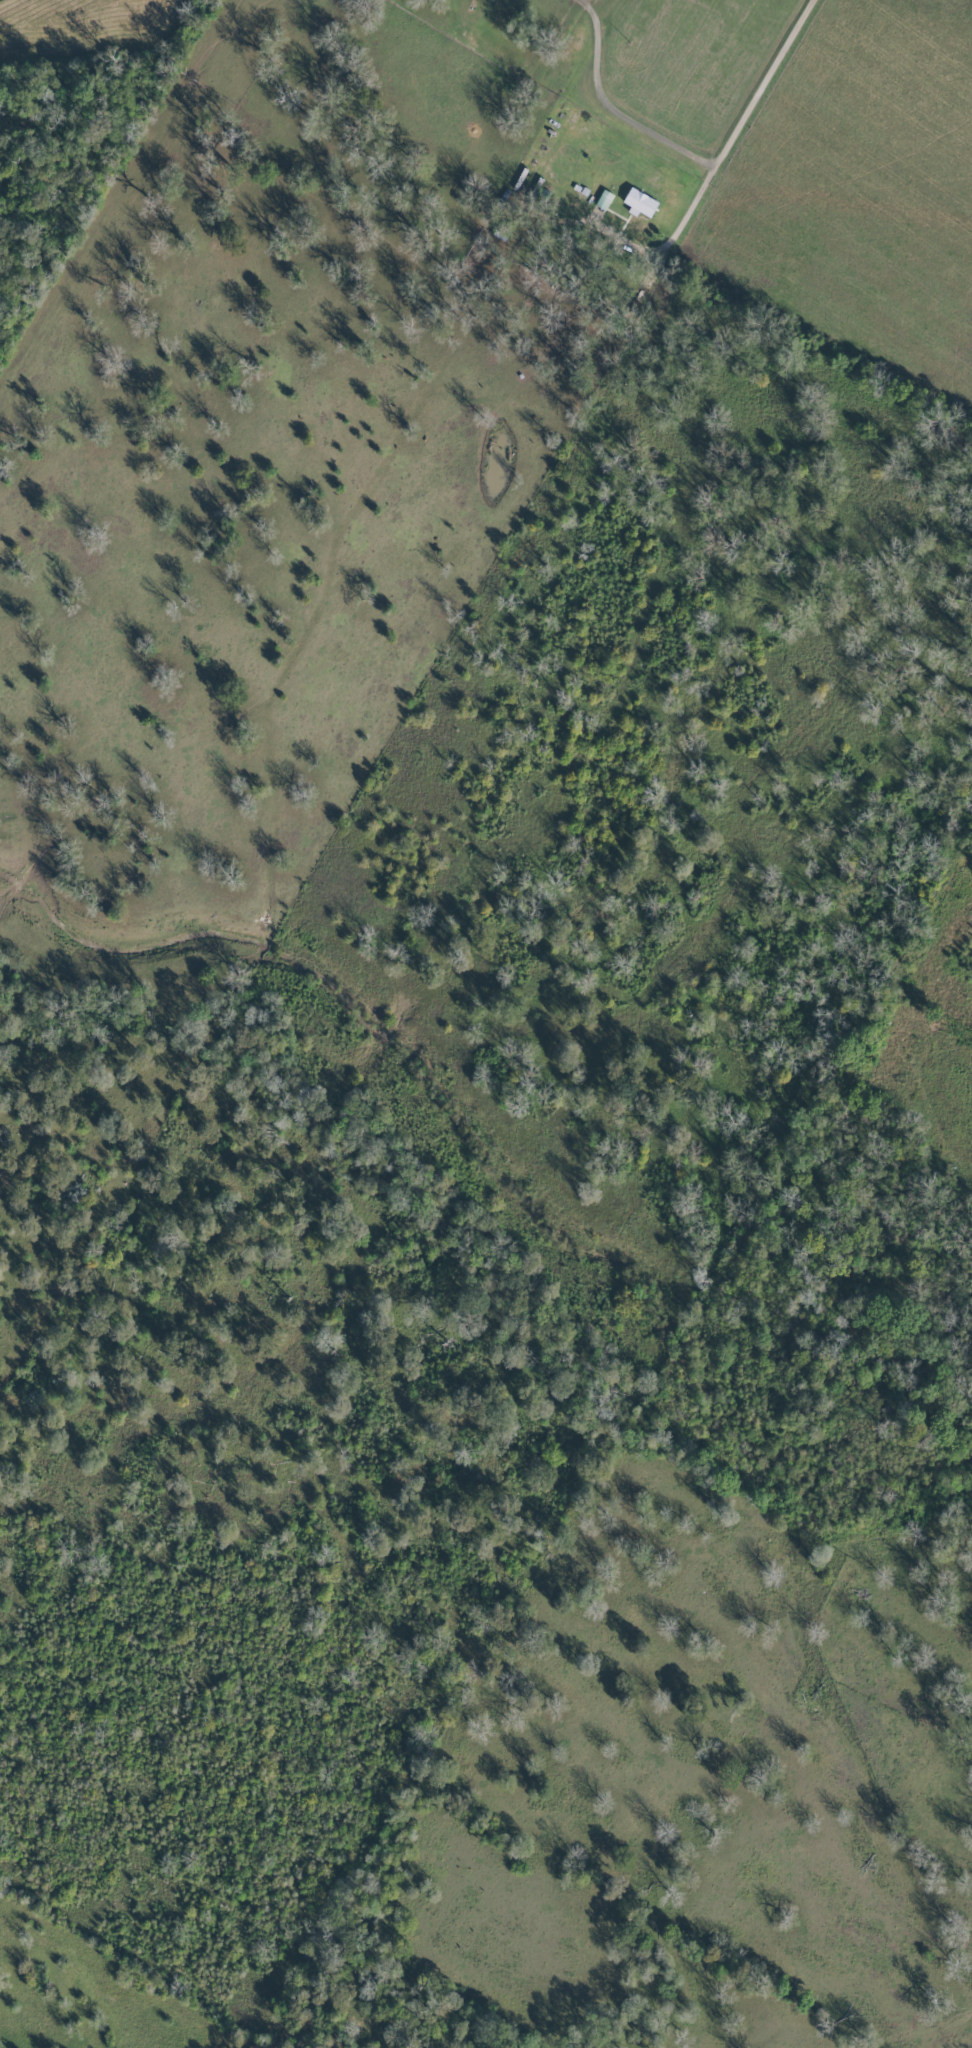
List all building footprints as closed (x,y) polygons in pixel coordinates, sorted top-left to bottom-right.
[(630,207),(627,213),(637,217),(639,213),(651,218),(659,201),(630,188),(623,203),(630,207)] [(594,205),(605,210),(613,194),(603,189),(594,205)]
